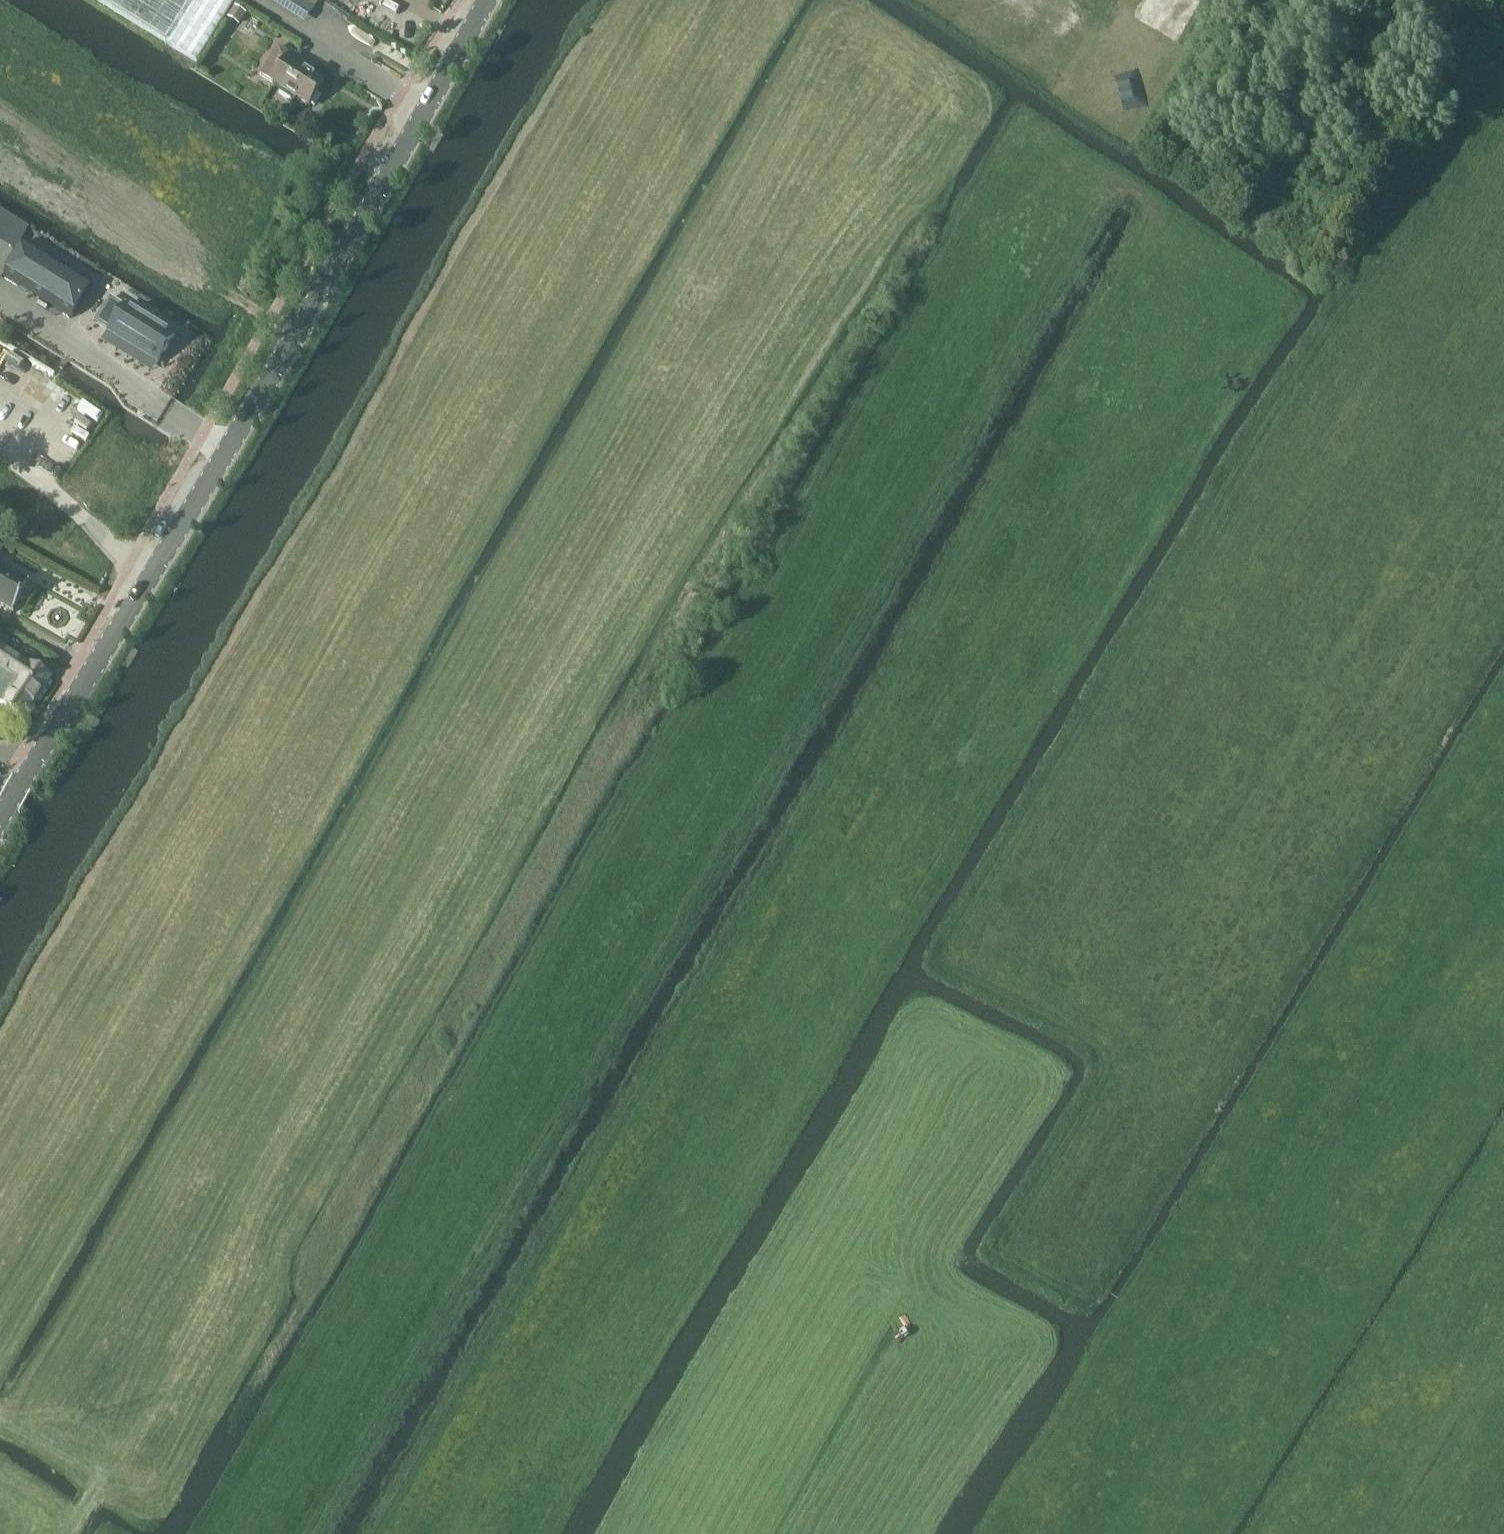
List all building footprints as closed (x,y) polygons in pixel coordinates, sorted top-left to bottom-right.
[(167,41),(169,38),(199,57),(235,0),(101,0),(167,41)] [(316,7),(305,0),(270,0),(306,23),(316,7)] [(239,26),(247,14),(235,6),(227,18),(239,26)] [(314,103),(331,79),(315,69),(318,66),(282,42),(264,71),(285,84),(282,89),(296,97),(298,93),(314,103)] [(77,313),(94,286),(26,244),(9,271),(77,313)] [(158,364),(174,337),(134,312),(118,339),(158,364)] [(29,584),(0,567),(0,603),(13,611),(29,584)] [(0,644),(0,664),(4,659),(15,666),(7,679),(37,698),(50,679),(0,644)] [(37,698),(7,679),(0,690),(0,702),(23,717),(37,698)]
